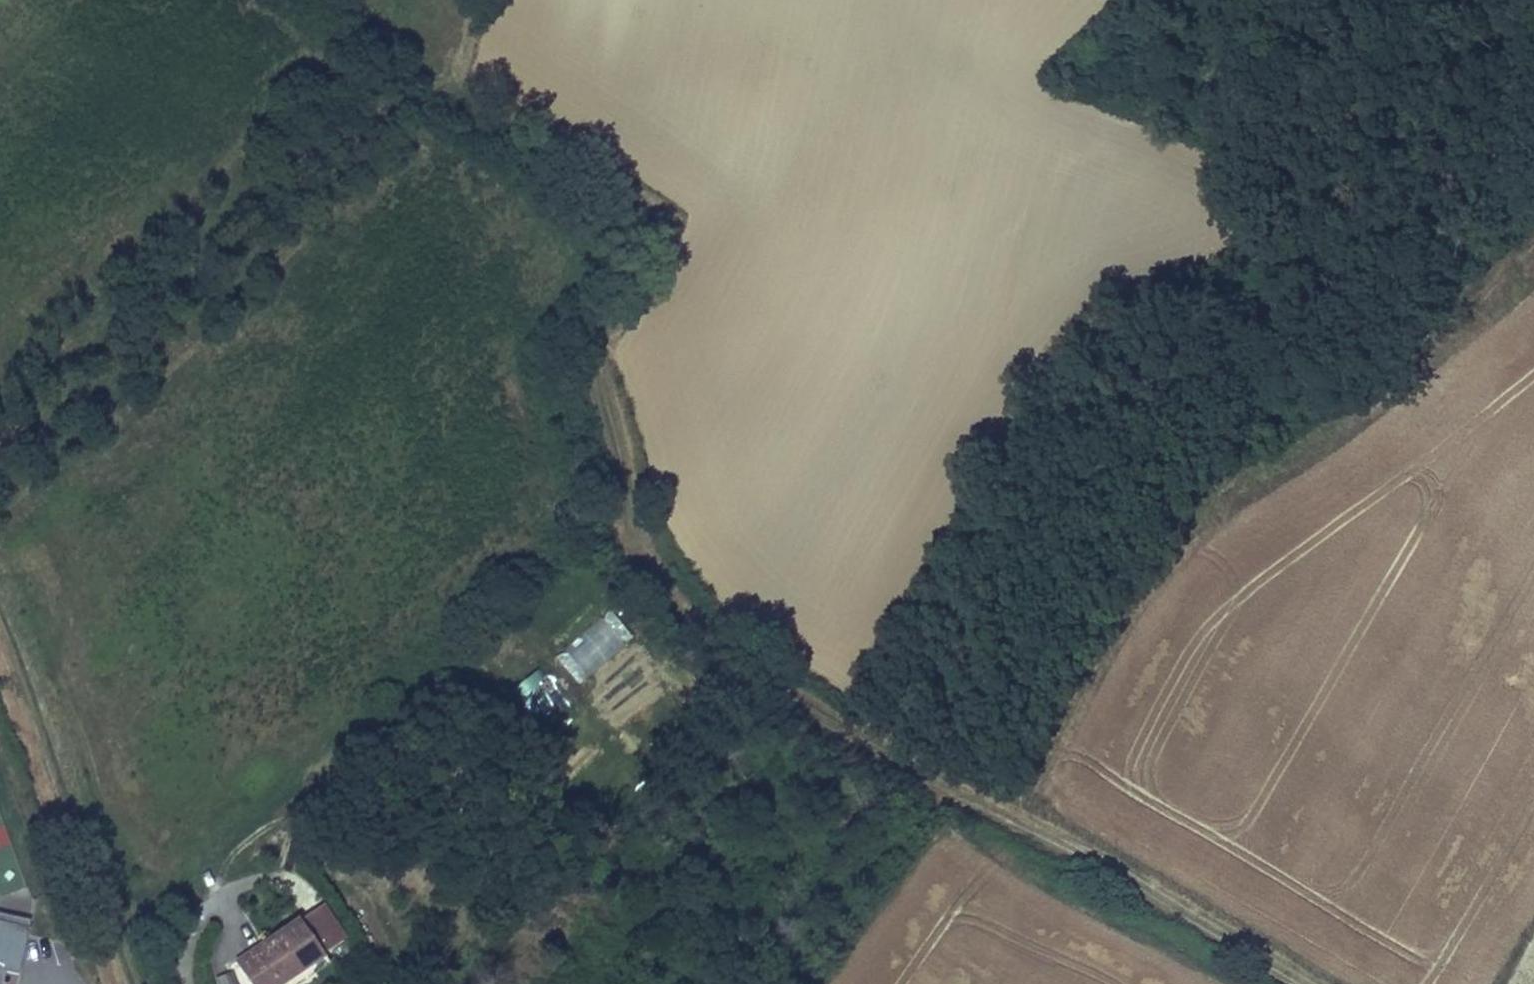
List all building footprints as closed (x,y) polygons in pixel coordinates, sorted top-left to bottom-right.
[(544,725),(566,709),(539,671),(517,687),(544,725)] [(347,937),(322,901),(297,918),(322,954),(347,937)] [(322,954),(297,918),(233,960),(249,983),(277,983),(322,954)] [(236,975),(219,979),(221,983),(238,983),(236,975)]
